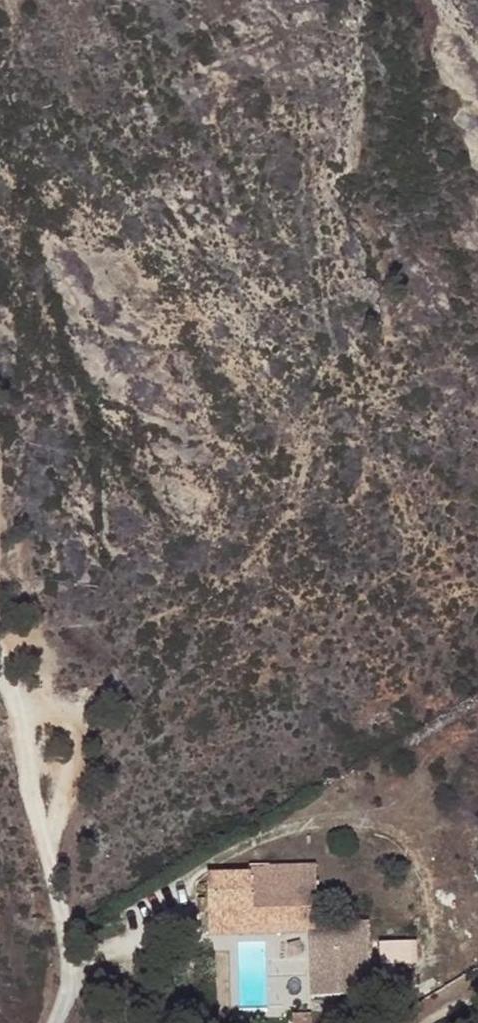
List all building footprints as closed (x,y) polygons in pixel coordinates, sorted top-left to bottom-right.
[(250,872),(207,873),(208,936),(317,933),(315,864),(250,866),(250,872)] [(311,935),(296,963),(331,981),(347,952),(354,939),(334,929),(327,942),(311,935)] [(354,939),(347,952),(364,962),(372,948),(354,939)] [(331,981),(296,963),(291,971),(327,990),(331,981)] [(292,1014),(292,1022),(311,1022),(311,1013),(292,1014)]
